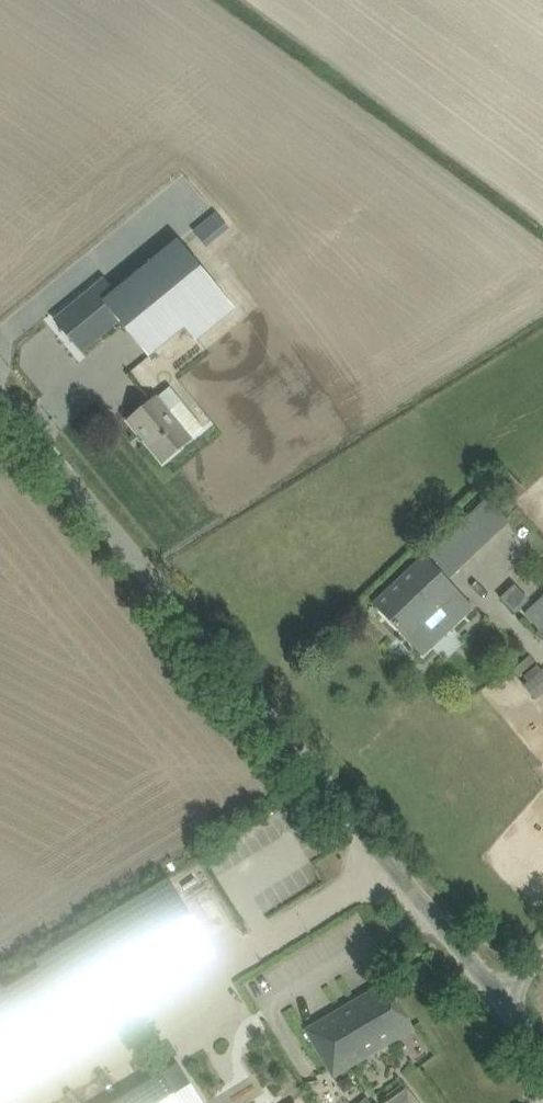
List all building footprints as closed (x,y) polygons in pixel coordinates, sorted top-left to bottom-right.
[(216,213),(193,232),(203,244),(226,225),(216,213)] [(115,292),(104,301),(119,320),(120,321),(150,357),(167,343),(186,327),(189,330),(197,340),(235,309),(178,240),(161,254),(133,277),(115,292)] [(75,305),(68,310),(72,315),(81,326),(75,330),(68,336),(81,351),(113,326),(119,320),(104,301),(115,292),(110,286),(105,279),(75,305)] [(156,398),(129,421),(163,462),(190,440),(169,413),(182,402),(170,387),(156,398)] [(423,656),(439,641),(472,607),(447,581),(510,521),(487,500),(425,558),(390,590),(375,605),(423,656)] [(537,698),(542,693),(542,667),(541,664),(522,679),(537,698)] [(215,954),(169,880),(36,961),(1,983),(0,984),(0,1087),(215,954)] [(368,995),(307,1030),(334,1076),(413,1029),(387,983),(368,995)] [(114,1102),(201,1102),(177,1065),(142,1086),(114,1102)] [(403,1085),(379,1102),(417,1102),(403,1085)]
